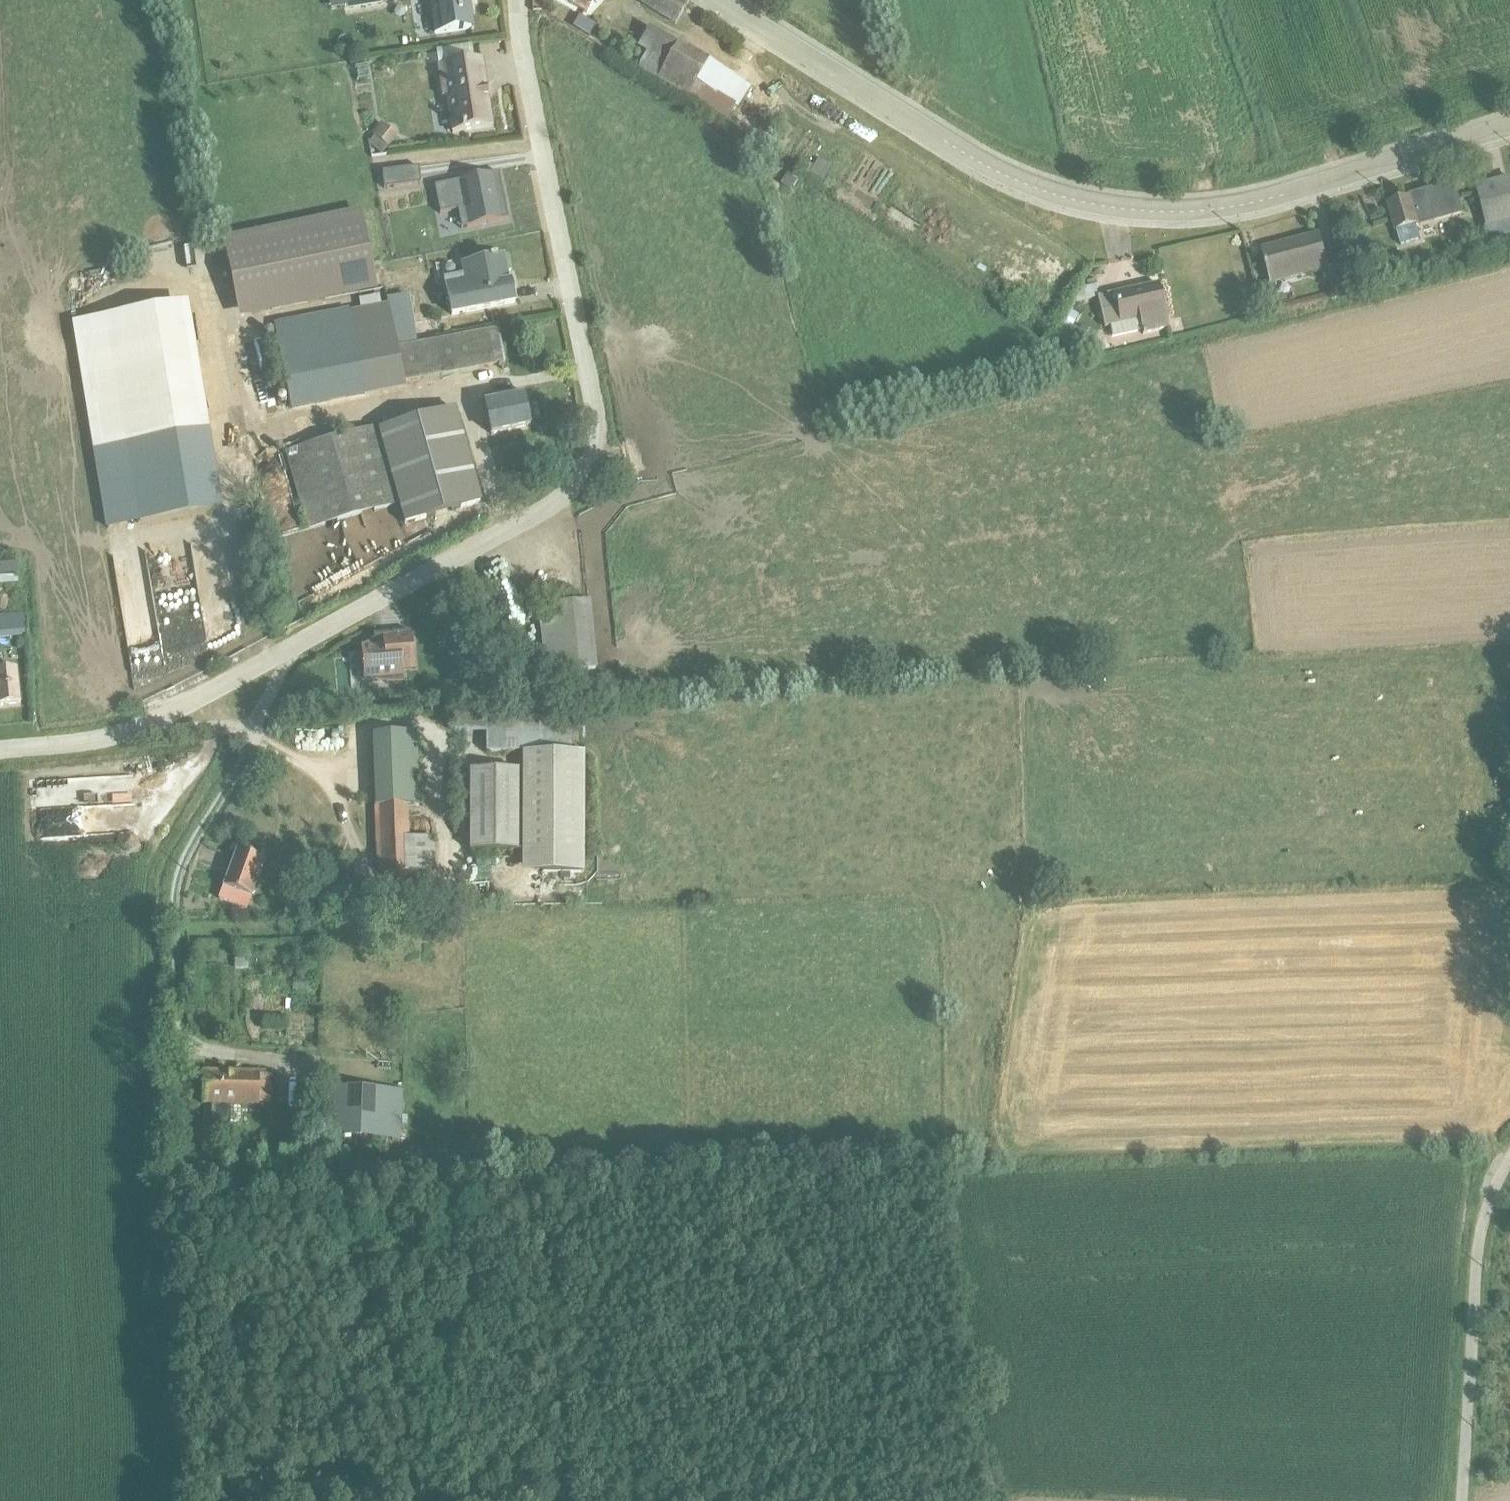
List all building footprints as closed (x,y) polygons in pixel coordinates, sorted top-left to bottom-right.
[(347,13),(381,8),(380,0),(345,0),(347,13)] [(427,19),(431,18),(434,38),(471,32),(468,15),(471,14),(469,0),(424,0),(427,19)] [(574,6),(572,9),(587,17),(596,0),(564,0),(574,6)] [(674,29),(689,4),(682,0),(628,0),(674,29)] [(573,16),(566,27),(589,41),(596,30),(573,16)] [(657,84),(677,48),(648,32),(637,52),(646,57),(636,72),(657,84)] [(677,48),(657,84),(727,125),(735,111),(737,113),(750,92),(709,65),(709,64),(678,47),(677,48)] [(481,63),(436,70),(441,101),(445,100),(451,137),(492,130),(481,63)] [(374,66),(358,66),(359,104),(375,104),(374,66)] [(373,139),(367,146),(381,157),(396,138),(381,127),(372,139),(373,139)] [(803,164),(799,170),(824,184),(832,169),(819,162),(814,170),(803,164)] [(454,165),(408,172),(411,193),(422,191),(423,197),(458,191),(454,165)] [(473,194),(469,195),(475,226),(480,224),(480,226),(509,220),(500,180),(479,184),(474,188),(473,194)] [(1476,190),(1487,232),(1486,233),(1489,245),(1509,240),(1509,181),(1476,190)] [(1454,189),(1388,208),(1396,236),(1397,236),(1401,250),(1421,244),(1418,232),(1463,219),(1454,189)] [(360,212),(222,240),(239,321),(376,292),(360,212)] [(1320,238),(1262,253),(1272,289),(1329,274),(1335,296),(1353,291),(1346,267),(1329,272),(1320,238)] [(462,278),(443,283),(451,320),(514,307),(510,285),(508,286),(507,276),(510,276),(507,262),(504,263),(503,261),(460,269),(462,278)] [(148,265),(148,280),(164,279),(164,265),(148,265)] [(1158,288),(1097,302),(1104,332),(1109,331),(1139,324),(1141,334),(1142,339),(1168,333),(1158,288)] [(1072,307),(1097,302),(1098,289),(1074,294),(1072,307)] [(349,312),(272,327),(275,346),(278,349),(290,413),(405,391),(404,385),(504,366),(498,333),(398,350),(389,307),(380,308),(377,298),(358,301),(360,312),(350,314),(349,312)] [(187,304),(73,325),(107,533),(221,514),(193,343),(199,342),(192,303),(187,304)] [(434,319),(408,324),(412,342),(438,337),(434,319)] [(1139,324),(1109,331),(1111,340),(1141,334),(1139,324)] [(506,402),(485,406),(491,438),(530,430),(523,396),(505,399),(506,402)] [(376,430),(286,454),(308,533),(399,507),(405,527),(481,506),(455,412),(377,434),(376,430)] [(0,569),(0,588),(19,585),(18,578),(17,578),(16,567),(0,569)] [(588,605),(539,610),(546,678),(595,673),(588,605)] [(0,619),(0,642),(24,641),(22,617),(0,619)] [(399,661),(413,660),(411,636),(373,639),(374,651),(362,652),(365,683),(371,683),(382,686),(401,687),(400,675),(399,661)] [(399,661),(400,675),(415,674),(413,660),(399,661)] [(20,707),(17,673),(0,675),(0,709),(20,707)] [(493,686),(460,688),(461,703),(462,712),(472,711),(473,715),(498,714),(496,697),(493,697),(493,686)] [(486,718),(453,718),(453,738),(485,737),(485,757),(522,757),(522,878),(584,878),(584,756),(578,756),(579,718),(486,718)] [(417,736),(372,738),(376,878),(435,875),(434,841),(410,843),(408,810),(419,810),(417,736)] [(518,775),(469,775),(469,855),(518,855),(518,775)] [(115,783),(117,802),(138,800),(136,781),(115,783)] [(237,854),(220,899),(248,910),(265,865),(237,854)] [(202,1078),(202,1108),(211,1108),(210,1127),(229,1127),(230,1108),(270,1108),(270,1079),(202,1078)] [(306,1085),(305,1107),(319,1107),(318,1142),(401,1145),(403,1095),(320,1091),(320,1085),(306,1085)]
